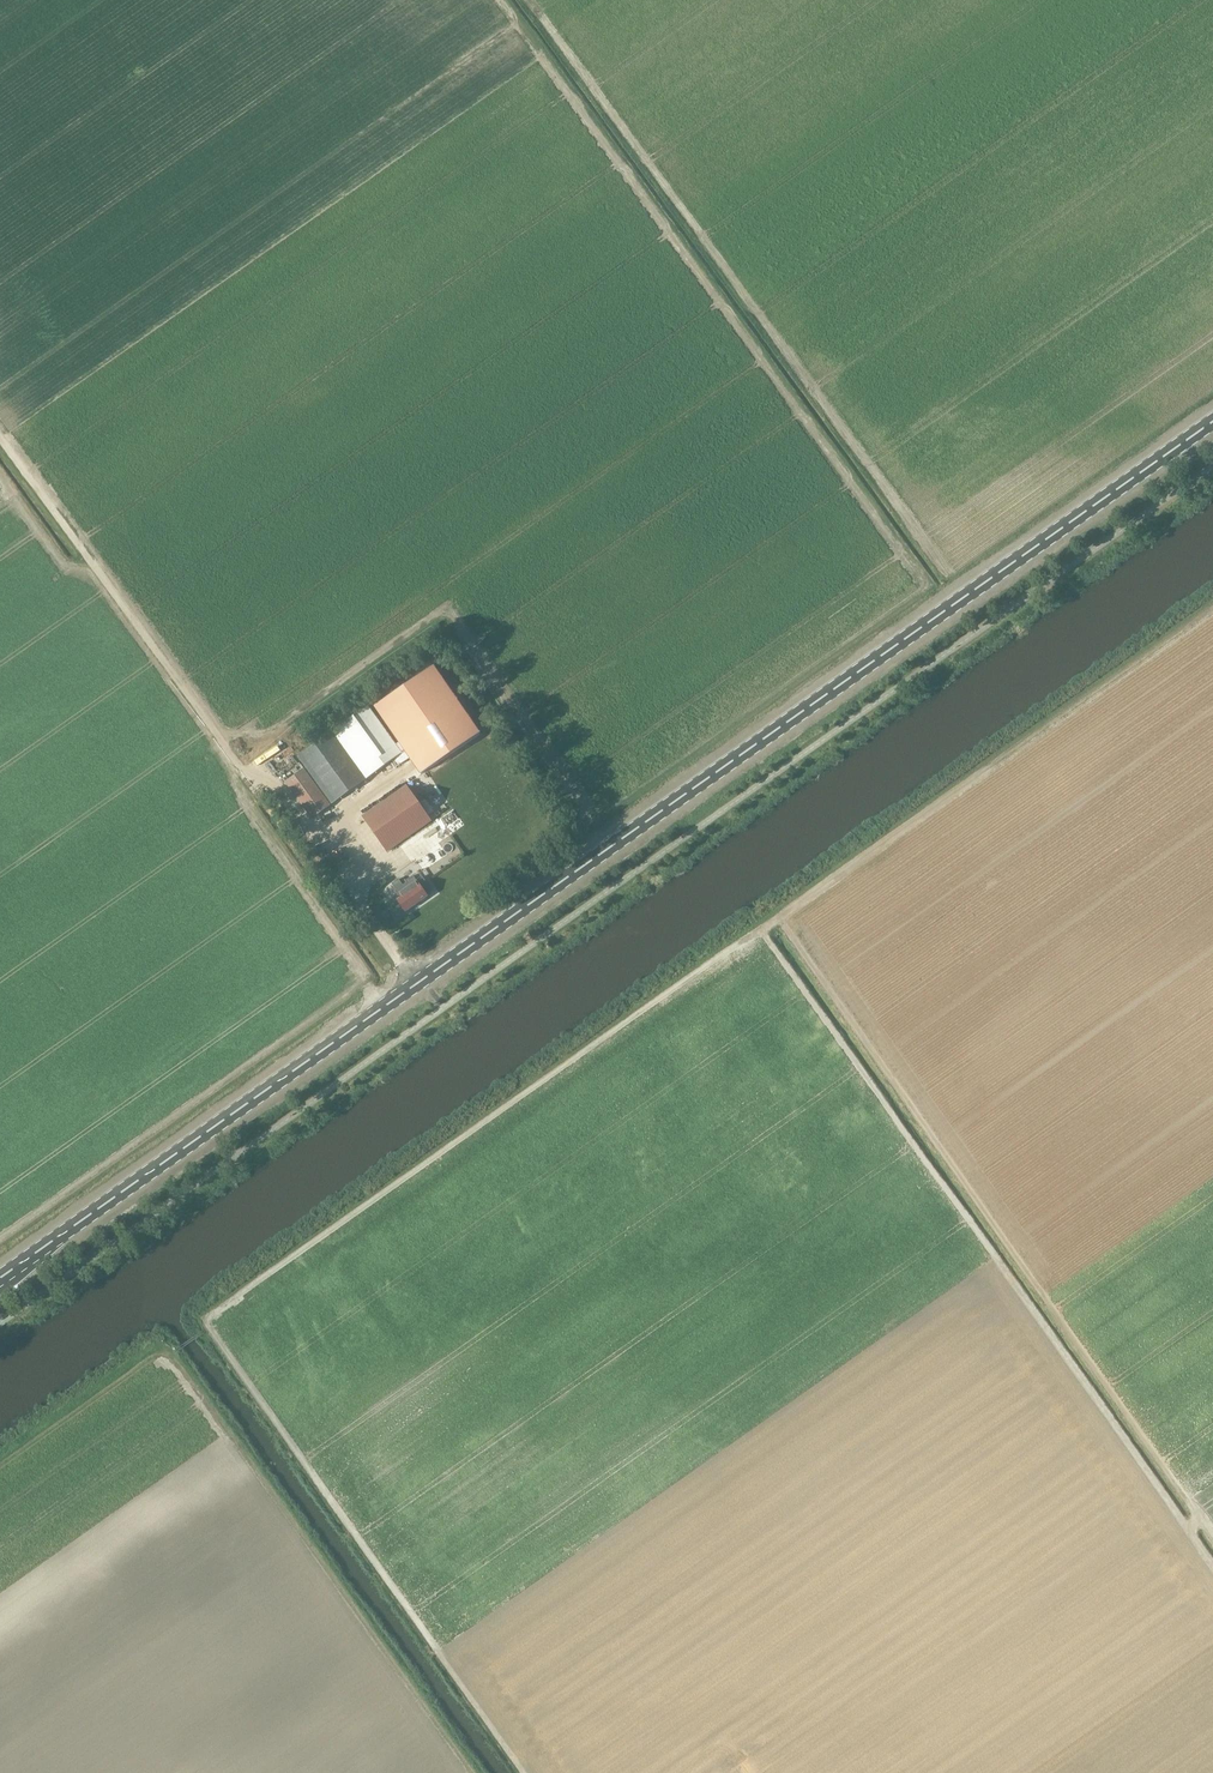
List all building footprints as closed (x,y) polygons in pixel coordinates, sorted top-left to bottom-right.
[(400,743),(396,745),(403,754),(393,761),(397,767),(410,758),(422,774),(481,733),(434,666),(375,707),(400,743)] [(299,756),(333,804),(393,761),(403,754),(396,745),(368,706),(299,756)] [(311,819),(331,805),(304,768),(285,782),(311,819)] [(363,817),(387,852),(431,821),(407,786),(406,785),(362,816),(363,817)] [(399,880),(392,884),(401,898),(397,900),(406,912),(428,896),(427,895),(432,891),(422,877),(417,881),(413,875),(405,881),(406,883),(403,885),(399,880)] [(286,1110),(276,1114),(278,1120),(288,1116),(286,1110)] [(116,1192),(134,1180),(130,1174),(113,1186),(116,1192)]
